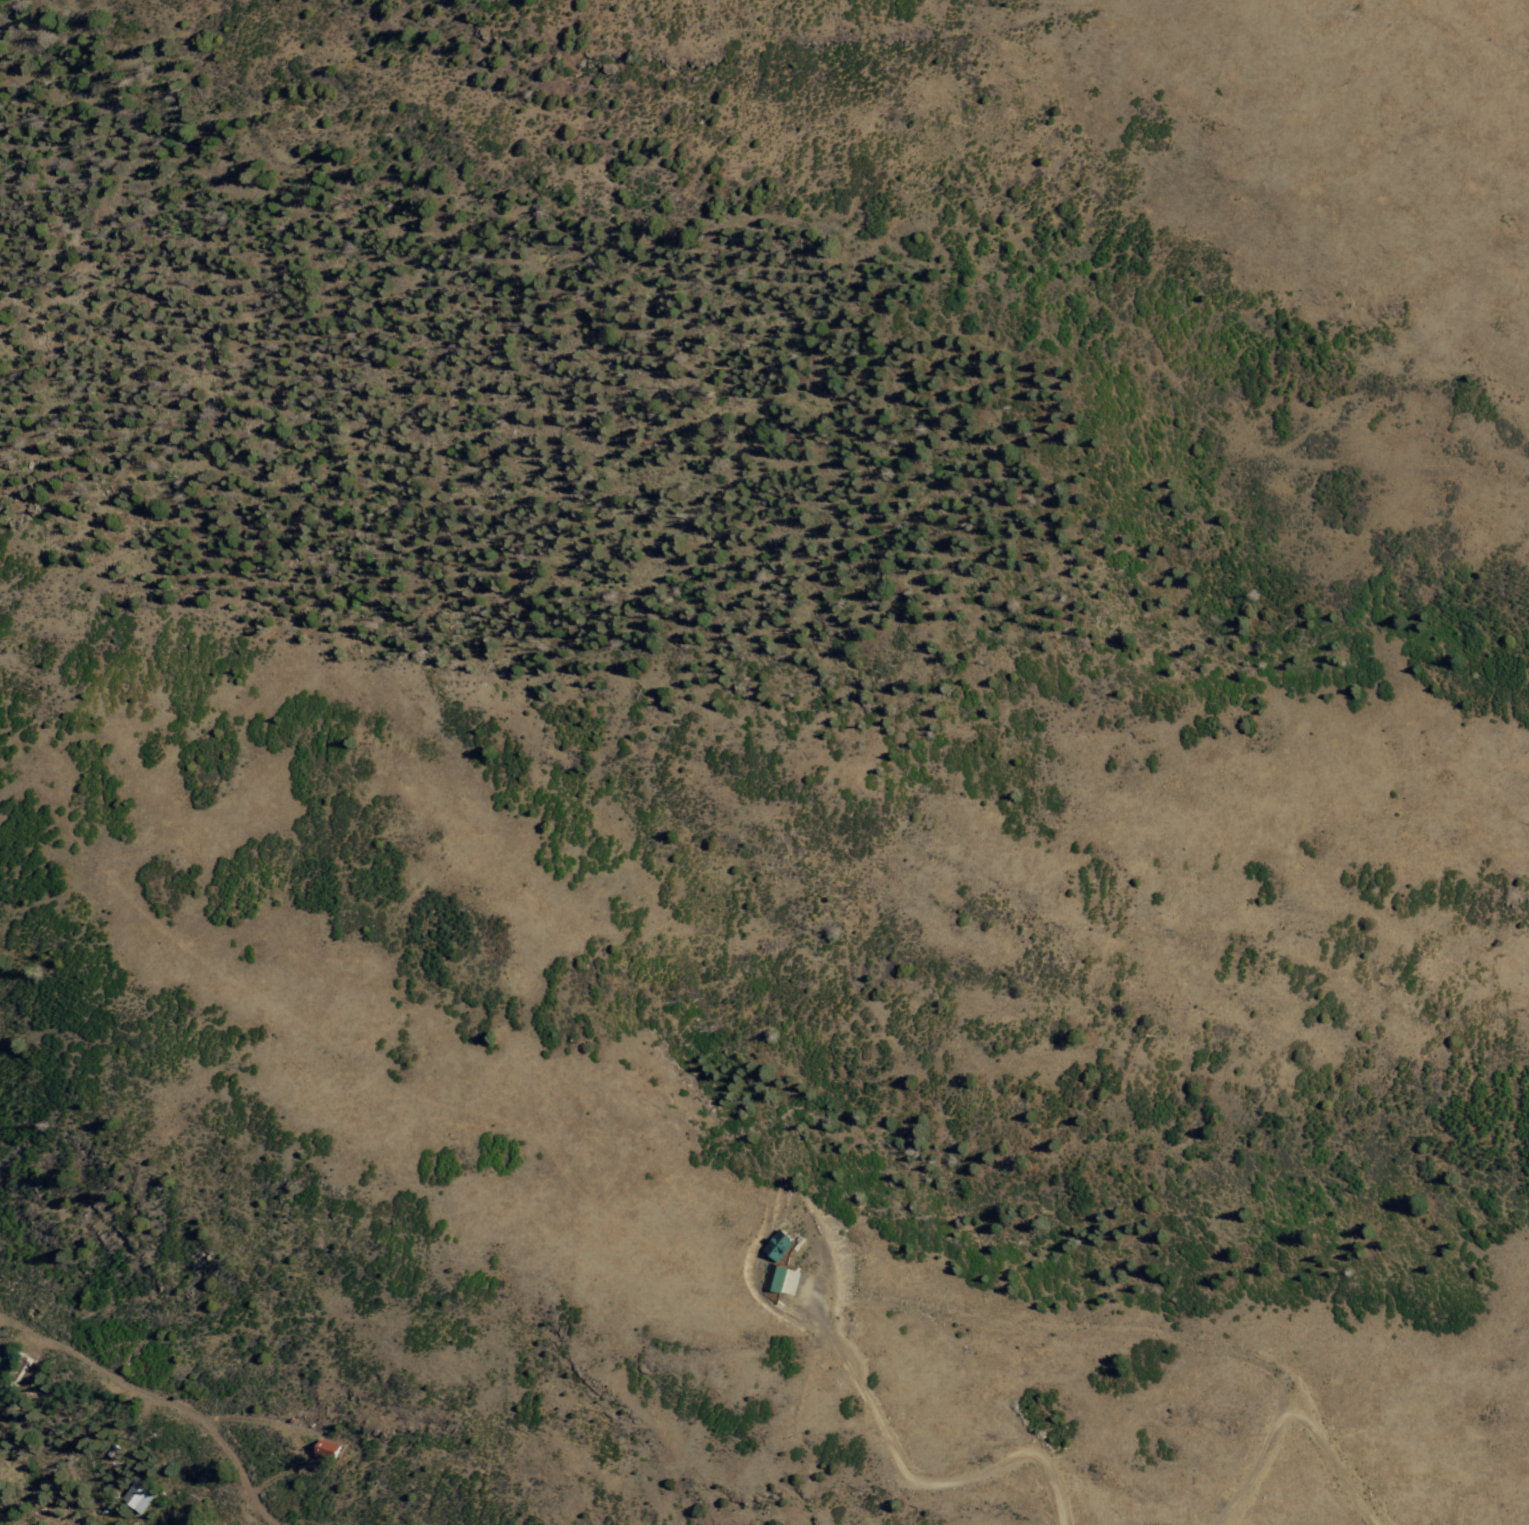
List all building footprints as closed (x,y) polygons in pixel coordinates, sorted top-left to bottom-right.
[(779,1261),(799,1242),(786,1228),(766,1247),(779,1261)] [(796,1267),(769,1265),(767,1282),(774,1283),(773,1292),(794,1294),(796,1267)] [(317,1452),(339,1458),(343,1444),(321,1438),(317,1452)] [(141,1514),(159,1495),(139,1477),(122,1496),(141,1514)]
